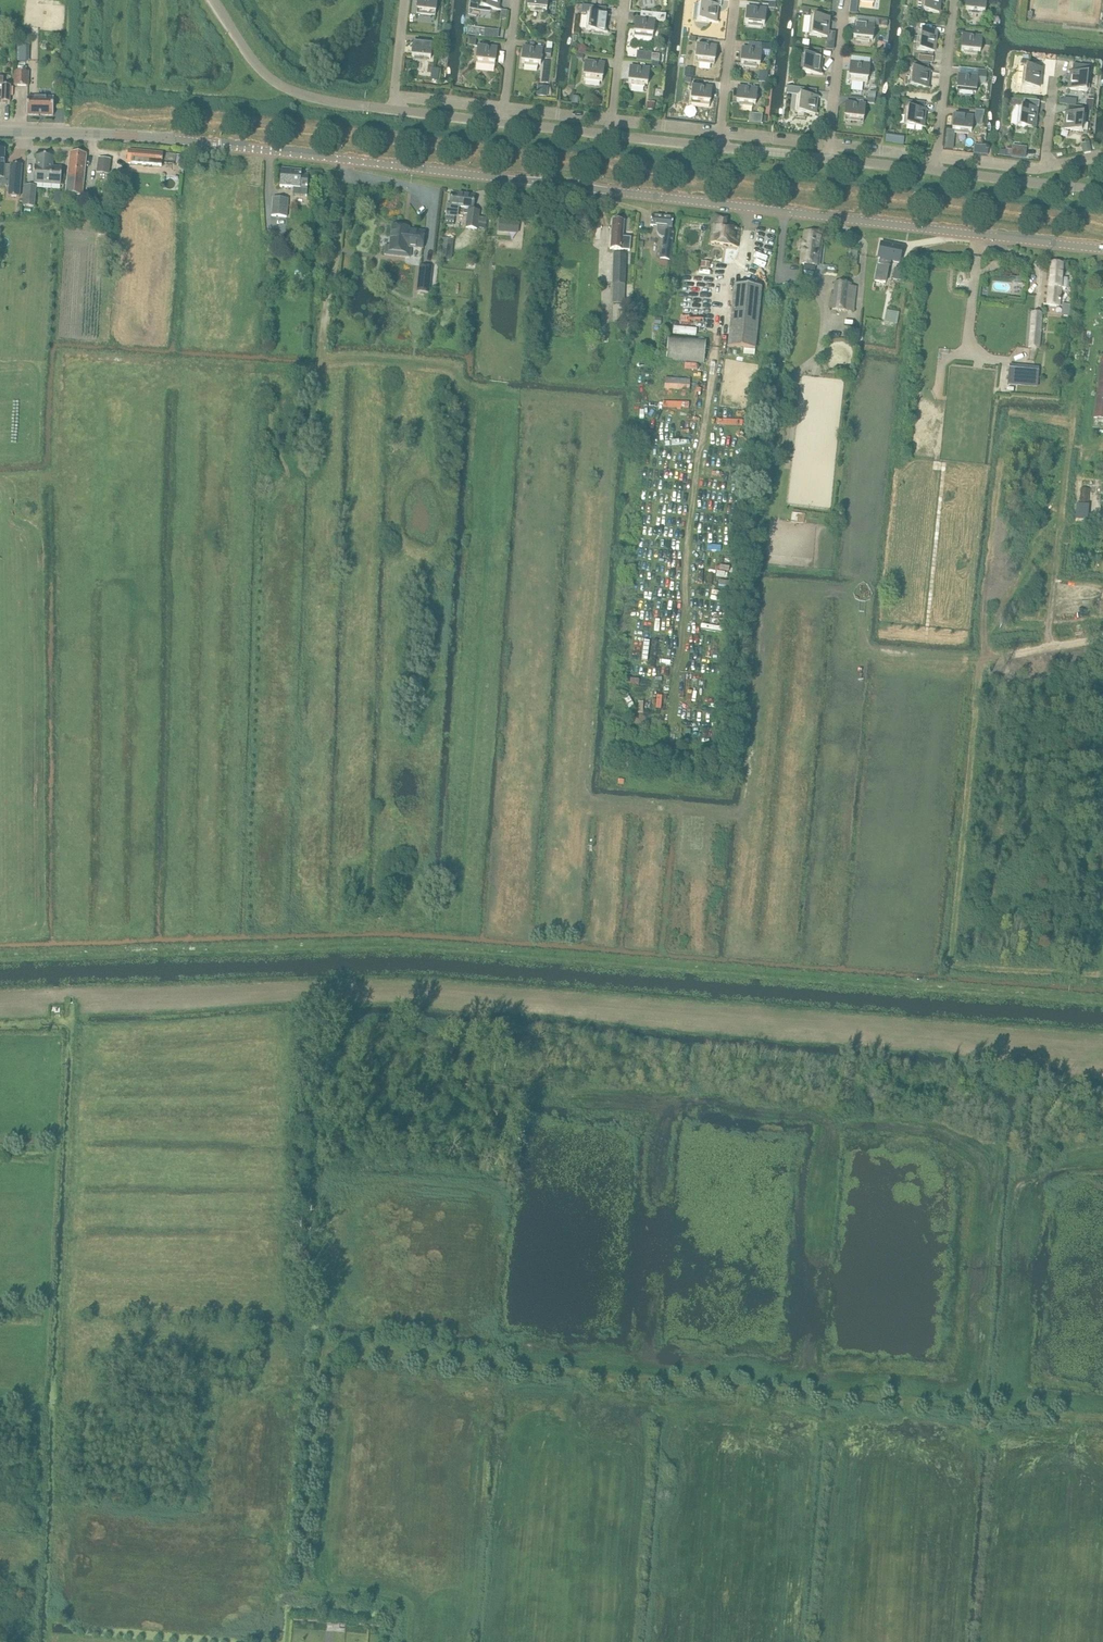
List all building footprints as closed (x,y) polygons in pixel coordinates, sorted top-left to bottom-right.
[(416,15),(417,15),(417,11),(435,13),(435,17),(437,0),(418,0),(416,15)] [(472,7),(501,10),(501,9),(498,9),(499,0),(472,0),(472,7)] [(528,8),(547,11),(548,0),(529,0),(528,8)] [(693,19),(696,20),(719,23),(719,22),(716,22),(718,6),(721,6),(704,4),(704,0),(699,0),(699,3),(698,3),(698,4),(695,3),(693,19)] [(918,9),(921,10),(939,13),(941,0),(919,0),(918,9)] [(966,11),(985,13),(986,0),(967,0),(966,11)] [(583,5),(582,12),(587,13),(590,14),(589,29),(585,29),(585,30),(608,32),(605,31),(607,16),(610,16),(610,15),(593,13),(594,6),(589,6),(583,5)] [(747,7),(745,23),(764,25),(766,10),(747,7)] [(654,13),(653,20),(655,20),(665,22),(666,15),(654,13)] [(809,34),(809,35),(827,37),(830,18),(811,16),(814,17),(812,34),(809,34)] [(636,18),(634,37),(635,37),(652,39),(653,39),(655,20),(653,20),(636,18)] [(855,23),(853,38),(873,41),(874,25),(855,23)] [(916,49),(935,51),(937,32),(918,30),(918,31),(922,31),(920,49),(916,49)] [(963,35),(961,50),(980,53),(982,37),(963,35)] [(413,41),(412,57),(431,59),(433,43),(413,41)] [(762,50),(761,55),(770,56),(771,44),(762,43),(762,50)] [(697,44),(695,63),(696,63),(696,60),(714,62),(714,65),(716,47),(697,44)] [(578,45),(577,54),(583,54),(586,55),(586,49),(583,46),(578,45)] [(17,61),(29,62),(29,46),(17,46),(17,61)] [(478,46),(476,65),(477,65),(477,61),(495,63),(494,67),(495,67),(497,48),(478,46)] [(523,47),(522,62),(541,65),(542,49),(523,47)] [(743,48),(741,63),(760,66),(761,55),(762,50),(743,48)] [(800,71),(800,72),(823,75),(823,74),(820,74),(822,58),(825,58),(808,56),(809,49),(804,48),(803,55),(802,55),(802,56),(805,56),(804,72),(800,71)] [(585,62),(583,80),(584,80),(584,77),(602,79),(602,82),(602,83),(604,64),(585,62)] [(906,77),(905,85),(908,85),(908,86),(931,88),(928,87),(929,72),(933,72),(933,71),(916,69),(916,62),(912,62),(911,69),(910,69),(913,70),(912,77),(906,77)] [(851,63),(849,81),(849,82),(850,78),(867,80),(867,84),(868,84),(870,65),(851,63)] [(1066,88),(1066,89),(1089,91),(1086,90),(1087,75),(1091,75),(1091,74),(1090,74),(1091,67),(1091,65),(1073,63),(1072,72),(1068,71),(1068,72),(1071,73),(1069,88),(1066,88)] [(1021,85),(1040,88),(1042,68),(1023,66),(1023,67),(1027,67),(1025,85),(1021,85)] [(630,67),(628,82),(648,85),(649,69),(630,67)] [(685,69),(685,77),(692,78),(693,70),(685,69)] [(11,85),(25,85),(25,71),(12,70),(11,85)] [(958,75),(957,90),(976,92),(978,77),(958,75)] [(2,85),(1,102),(10,102),(11,86),(2,85)] [(693,86),(691,104),(692,104),(692,101),(710,103),(709,106),(710,106),(712,88),(693,86)] [(738,87),(736,102),(756,104),(757,89),(738,87)] [(788,87),(787,94),(798,95),(797,95),(801,96),(799,112),(796,111),(796,112),(819,115),(819,114),(815,113),(817,98),(820,98),(821,97),(803,95),(804,88),(799,88),(788,87)] [(950,95),(949,106),(958,107),(959,96),(950,95)] [(43,114),(43,115),(53,115),(54,98),(27,97),(27,115),(39,115),(39,114),(43,114)] [(1063,97),(1063,104),(1074,106),(1075,99),(1063,97)] [(904,124),(903,125),(926,127),(927,127),(923,126),(925,110),(928,111),(928,110),(911,108),(912,101),(907,101),(906,108),(905,108),(909,109),(907,124),(904,124)] [(846,103),(844,121),(845,121),(845,118),(863,120),(862,123),(863,123),(865,105),(846,103)] [(1016,125),(1016,126),(1035,128),(1037,109),(1023,107),(1019,107),(1022,108),(1020,125),(1016,125)] [(1061,128),(1061,129),(1084,132),(1084,131),(1081,131),(1083,115),(1086,115),(1086,114),(1085,114),(1086,107),(1081,107),(1080,114),(1063,112),(1066,113),(1065,129),(1061,128)] [(976,110),(975,124),(982,124),(983,111),(976,110)] [(954,115),(952,130),(956,131),(971,132),(973,117),(954,115)] [(947,130),(945,148),(953,149),(956,131),(952,130),(947,130)] [(894,134),(893,142),(904,143),(905,136),(894,134)] [(975,150),(974,154),(983,155),(985,143),(982,143),(978,146),(978,150),(975,150)] [(1090,143),(1082,144),(1084,154),(1092,152),(1090,143)] [(1012,146),(1011,157),(1024,158),(1025,147),(1012,146)] [(10,179),(9,196),(19,197),(22,165),(11,164),(11,166),(4,166),(5,149),(0,149),(0,178),(10,179)] [(145,166),(146,151),(129,150),(128,164),(145,166)] [(146,151),(145,166),(162,167),(163,153),(146,151)] [(70,152),(69,162),(66,194),(82,196),(85,164),(87,153),(70,152)] [(61,185),(61,178),(62,167),(53,167),(54,156),(37,155),(36,166),(35,166),(34,183),(61,185)] [(99,158),(97,171),(109,172),(110,160),(99,158)] [(301,175),(302,170),(282,168),(280,179),(280,186),(294,187),(293,194),(306,195),(308,176),(301,175)] [(128,173),(119,172),(117,187),(126,189),(128,173)] [(35,187),(25,186),(23,206),(34,207),(35,187)] [(56,192),(55,201),(62,202),(63,193),(56,192)] [(473,208),(475,195),(452,193),(451,204),(447,204),(446,214),(457,216),(458,206),(469,207),(466,227),(477,229),(480,211),(472,210),(473,208)] [(274,198),(272,216),(287,217),(289,199),(274,198)] [(673,216),(652,214),(651,225),(658,226),(658,228),(658,230),(659,232),(661,235),(663,236),(665,237),(667,237),(667,240),(665,240),(663,258),(673,259),(675,244),(673,243),(674,230),(672,230),(673,216)] [(727,215),(715,214),(711,242),(738,245),(740,229),(726,227),(727,215)] [(611,236),(610,249),(630,251),(631,238),(623,237),(625,221),(612,220),(611,236)] [(403,230),(403,227),(392,226),(390,252),(406,253),(407,246),(423,248),(425,232),(408,230),(403,230)] [(805,232),(803,242),(802,254),(805,254),(804,263),(816,264),(817,256),(820,256),(822,234),(805,232)] [(453,241),(442,240),(440,258),(451,259),(453,241)] [(900,262),(901,258),(903,247),(884,243),(881,258),(879,258),(873,288),(884,290),(889,266),(886,266),(887,259),(900,262)] [(850,250),(849,265),(856,265),(858,251),(850,250)] [(614,254),(613,303),(631,304),(632,284),(624,284),(625,254),(614,254)] [(431,262),(421,260),(418,286),(428,287),(431,262)] [(669,268),(670,261),(660,260),(659,266),(669,268)] [(1062,264),(1051,263),(1047,304),(1059,305),(1059,300),(1060,300),(1061,299),(1059,298),(1061,288),(1061,283),(1065,283),(1065,279),(1061,278),(1062,264)] [(907,272),(895,270),(892,281),(905,284),(907,272)] [(850,286),(850,284),(835,282),(831,309),(854,312),(857,287),(850,286)] [(735,283),(731,332),(730,343),(756,345),(761,285),(735,283)] [(888,310),(886,321),(899,323),(901,312),(888,310)] [(1031,313),(1029,339),(1038,340),(1040,314),(1031,313)] [(667,360),(703,363),(705,340),(669,337),(667,360)] [(1102,419),(1102,356),(1094,418),(1102,419)] [(1037,382),(1038,366),(1018,365),(1017,381),(1037,382)] [(666,377),(666,388),(692,389),(692,378),(666,377)] [(683,409),(684,402),(663,400),(663,408),(683,409)] [(745,417),(718,416),(718,424),(745,425),(745,417)] [(1091,500),(1091,487),(1081,488),(1082,500),(1091,500)] [(1078,519),(1090,519),(1091,504),(1078,503),(1078,519)] [(1021,1069),(1005,1068),(1004,1081),(1020,1083),(1021,1069)]
